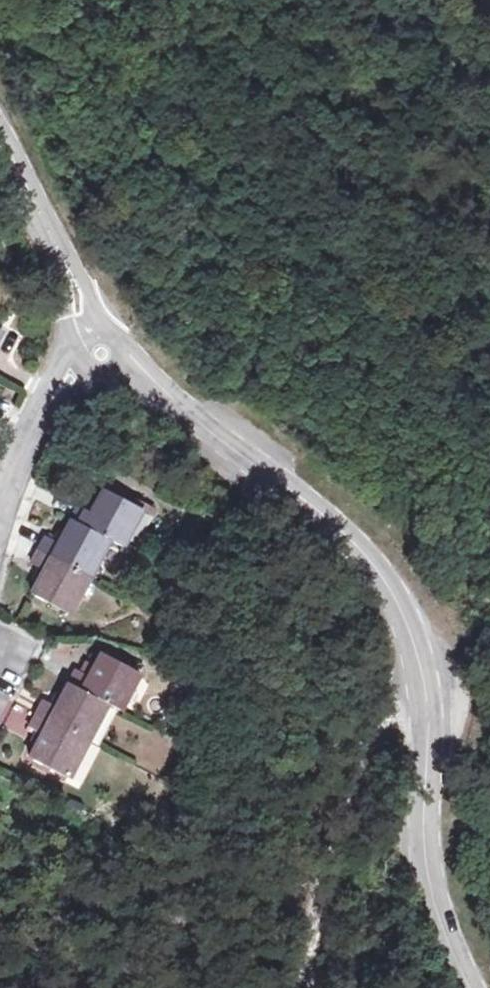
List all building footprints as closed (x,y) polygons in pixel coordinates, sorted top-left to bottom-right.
[(103,489),(97,501),(90,514),(84,511),(77,507),(58,544),(45,537),(31,563),(44,569),(32,593),(69,613),(108,539),(122,546),(130,529),(140,510),(132,505),(103,489)] [(90,514),(97,501),(91,497),(84,511),(90,514)] [(135,500),(132,505),(140,510),(130,529),(140,534),(153,510),(135,500)] [(66,777),(105,703),(118,710),(137,673),(100,653),(88,677),(76,670),(56,708),(42,701),(28,726),(41,733),(29,756),(66,777)]
